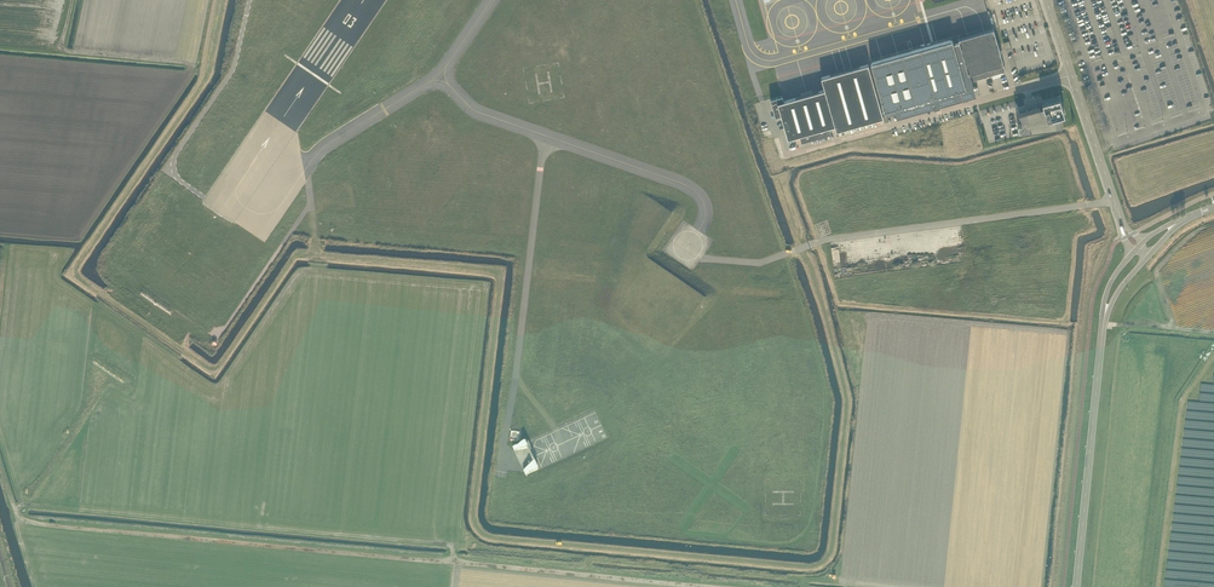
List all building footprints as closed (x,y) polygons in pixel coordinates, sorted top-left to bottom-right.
[(1005,70),(994,29),(993,27),(958,37),(959,38),(968,71),(969,76),(970,80),(987,76),(986,74),(989,74),(989,75),(1005,70)] [(969,76),(968,71),(959,38),(953,40),(953,39),(951,40),(951,39),(872,61),(872,62),(871,62),(886,116),(932,103),(968,93),(963,78),(969,76)] [(883,117),(870,71),(868,64),(822,77),(825,89),(784,100),(783,95),(771,98),(774,110),(780,109),(788,138),(800,134),(801,139),(830,131),(829,126),(835,125),(837,130),(883,117)] [(1022,131),(1062,125),(1061,118),(1061,117),(1061,116),(1060,116),(1060,115),(1065,114),(1060,96),(1042,101),(1043,106),(1035,108),(1036,112),(1036,114),(1021,118),(1020,116),(1019,117),(1020,120),(1020,119),(1021,122),(1017,123),(1018,129),(1022,128),(1022,131)] [(526,442),(512,448),(513,450),(528,448),(526,442)] [(530,466),(523,472),(525,475),(525,476),(538,470),(534,460),(529,464),(530,466)]
